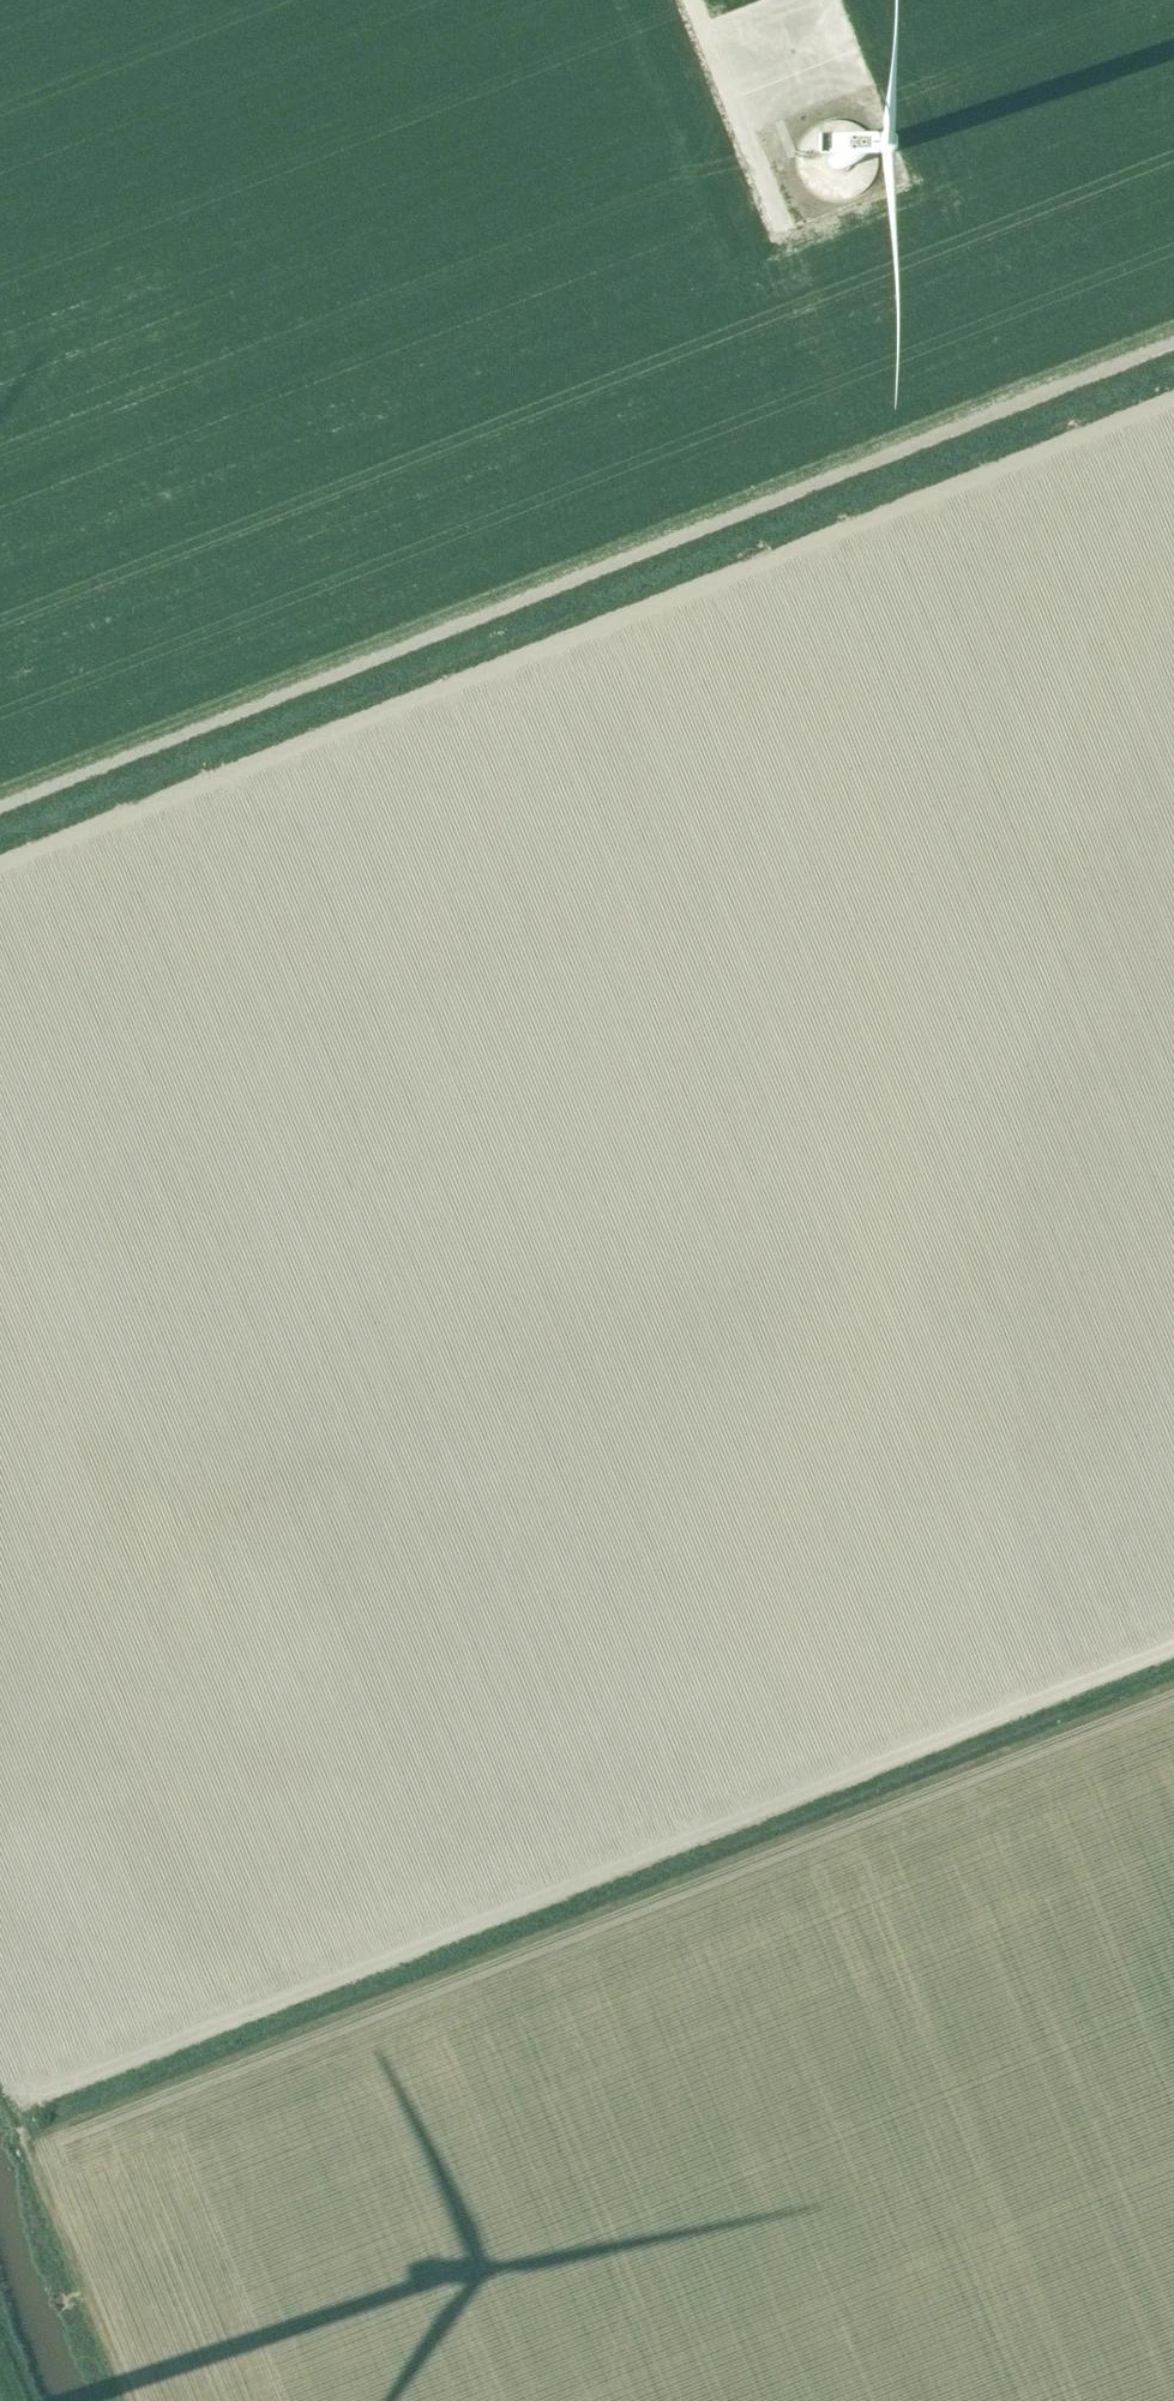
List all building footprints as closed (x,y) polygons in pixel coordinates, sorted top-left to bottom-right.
[(838,168),(839,168),(840,168),(841,168),(842,168),(843,167),(844,167),(845,166),(846,166),(846,165),(847,164),(848,163),(848,162),(849,161),(849,160),(849,159),(849,158),(849,157),(849,156),(849,155),(849,154),(848,153),(848,152),(847,152),(847,151),(846,150),(845,149),(844,149),(843,148),(842,148),(842,147),(841,147),(840,147),(839,147),(838,147),(837,147),(836,147),(835,148),(834,148),(834,149),(833,149),(832,150),(831,150),(831,151),(830,152),(829,153),(829,154),(829,155),(828,156),(828,157),(828,158),(828,159),(829,159),(829,160),(829,161),(829,162),(830,163),(830,164),(831,164),(831,165),(832,166),(833,166),(834,167),(835,168),(836,168),(837,168),(838,168)]
